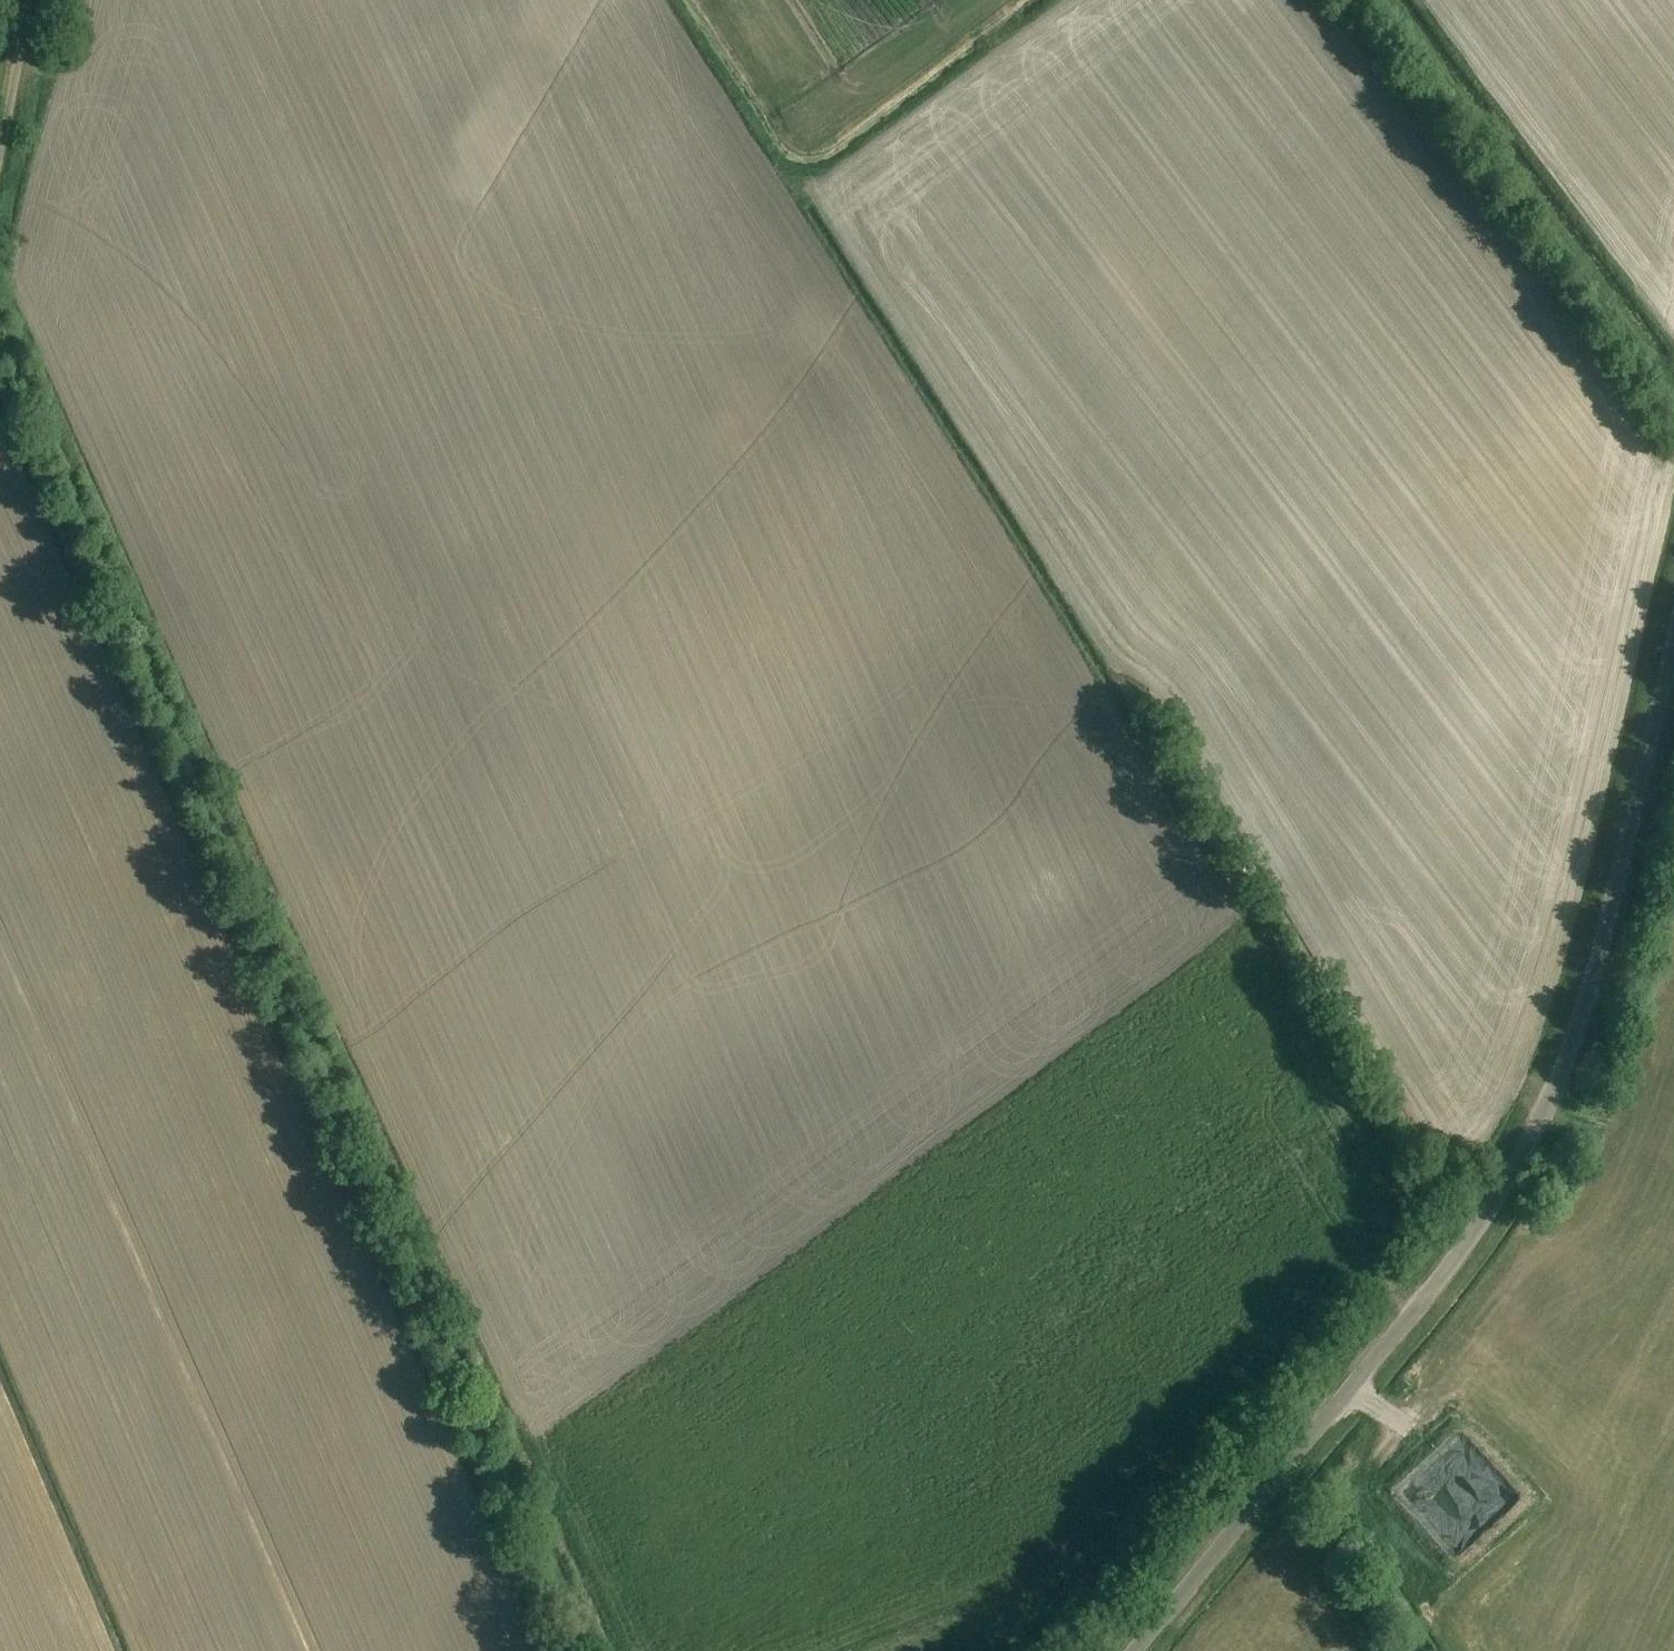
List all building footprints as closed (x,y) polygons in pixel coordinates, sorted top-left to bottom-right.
[(1462,1481),(1446,1468),(1439,1473),(1426,1455),(1419,1449),(1396,1465),(1390,1472),(1366,1488),(1384,1514),(1420,1543),(1431,1530),(1440,1524),(1447,1515),(1462,1505),(1471,1494),(1462,1481)]
